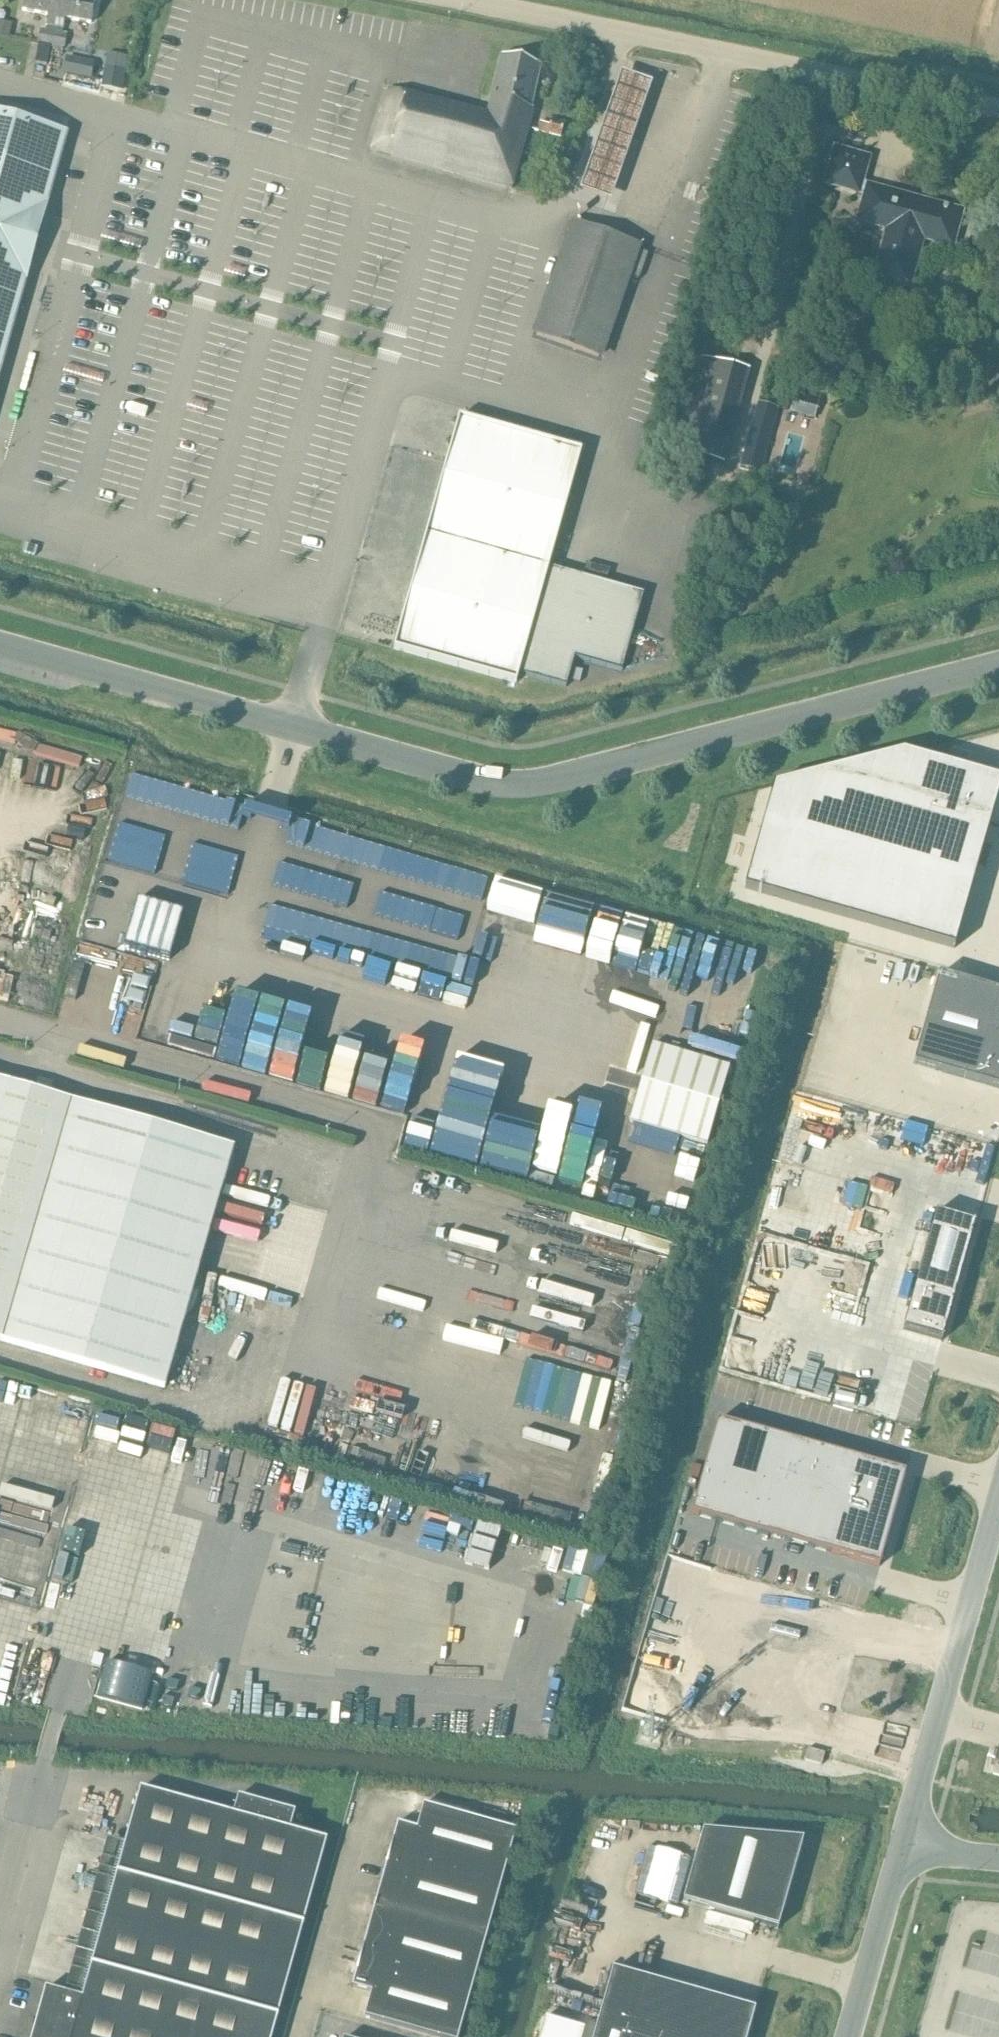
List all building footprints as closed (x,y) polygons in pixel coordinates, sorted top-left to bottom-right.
[(60,0),(24,0),(22,11),(48,16),(46,25),(45,30),(40,29),(38,44),(39,44),(36,63),(48,65),(51,46),(54,32),(55,27),(60,0)] [(55,27),(64,29),(66,20),(90,25),(95,2),(86,0),(60,0),(55,27)] [(7,38),(9,38),(13,24),(0,22),(0,36),(7,38)] [(54,32),(51,46),(64,48),(67,34),(54,32)] [(67,58),(65,74),(90,79),(93,63),(67,58)] [(512,191),(534,112),(531,111),(540,67),(502,58),(486,116),(388,90),(371,151),(512,191)] [(105,66),(101,88),(122,92),(126,70),(105,66)] [(587,168),(580,190),(585,192),(611,201),(616,189),(624,165),(633,141),(653,84),(621,73),(595,145),(587,168)] [(0,117),(0,370),(36,242),(66,135),(0,117)] [(540,123),(538,131),(547,134),(560,138),(564,123),(551,119),(549,126),(540,123)] [(952,244),(960,213),(860,186),(868,160),(836,151),(828,183),(867,193),(860,220),(889,228),(876,275),(871,293),(901,300),(905,283),(908,284),(921,236),(952,244)] [(639,280),(648,253),(637,249),(638,247),(593,231),(575,225),(537,335),(600,357),(628,276),(639,280)] [(724,465),(750,370),(701,357),(676,452),(724,465)] [(795,392),(789,413),(814,420),(820,399),(795,392)] [(757,403),(739,467),(761,474),(779,409),(757,403)] [(430,522),(395,648),(516,682),(518,674),(547,682),(566,687),(574,658),(621,671),(642,595),(546,569),(579,448),(460,414),(430,522)] [(744,888),(953,948),(998,790),(998,780),(902,753),(774,784),(744,888)] [(137,900),(124,947),(170,960),(183,913),(137,900)] [(914,1064),(998,1088),(998,992),(952,978),(939,975),(914,1064)] [(707,1145),(730,1067),(653,1045),(630,1123),(707,1145)] [(36,1092),(0,1081),(0,1215),(36,1092)] [(0,1215),(0,1341),(163,1389),(199,1269),(224,1182),(234,1149),(36,1092),(0,1215)] [(936,1214),(903,1330),(942,1341),(975,1225),(936,1214)] [(717,1421),(691,1514),(878,1566),(904,1473),(717,1421)] [(808,1749),(804,1761),(821,1765),(823,1758),(824,1754),(808,1749)] [(140,1789),(82,2000),(45,1990),(34,2031),(36,2032),(36,2030),(40,2032),(43,2035),(44,2036),(272,2036),(327,1841),(290,1831),(295,1813),(238,1797),(233,1815),(140,1789)] [(374,1906),(486,1937),(516,1831),(423,1805),(416,1829),(397,1824),(374,1906)] [(703,1832),(683,1901),(778,1928),(803,1841),(703,1832)] [(486,1937),(374,1906),(351,1988),(371,1993),(364,2017),(435,2036),(458,2036),(486,1937)] [(593,2036),(748,2036),(755,2011),(612,1970),(593,2036)] [(539,2036),(582,2036),(584,2028),(545,2018),(539,2036)]
